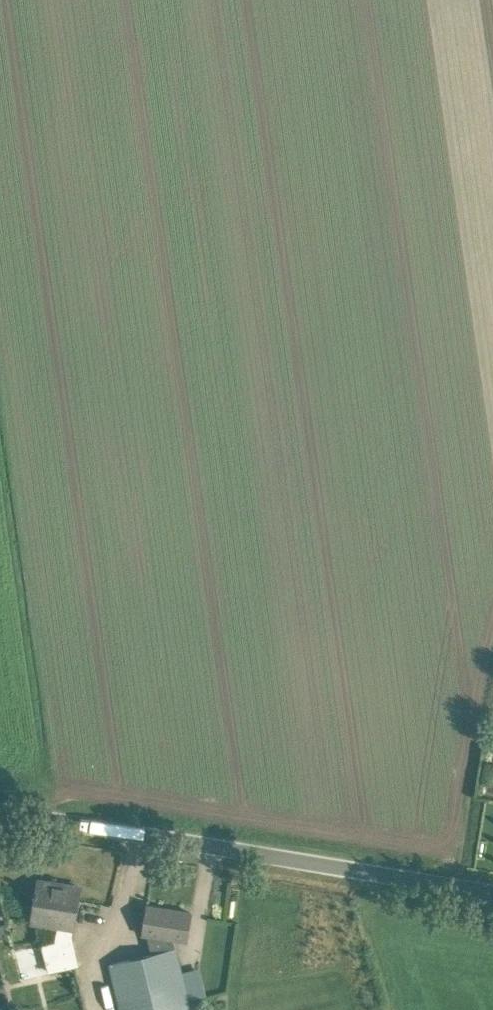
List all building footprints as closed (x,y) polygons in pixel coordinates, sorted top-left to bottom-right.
[(37,894),(34,912),(60,917),(59,925),(58,928),(57,940),(64,969),(79,965),(76,955),(72,936),(80,886),(65,884),(64,887),(40,882),(40,880),(39,880),(37,890),(36,889),(35,894),(37,894)] [(147,934),(152,953),(171,948),(168,937),(188,940),(192,912),(147,905),(142,933),(147,934)]
